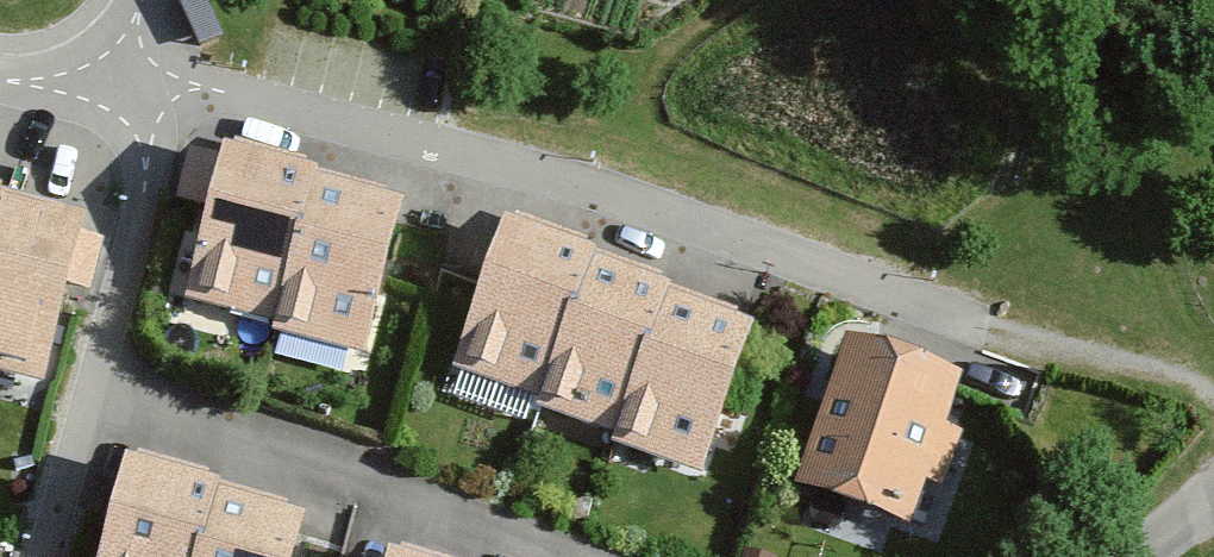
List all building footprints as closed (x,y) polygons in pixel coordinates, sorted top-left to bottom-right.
[(181,1),(203,50),(226,39),(208,0),(183,0),(181,1)] [(214,165),(177,306),(270,331),(306,197),(308,190),(214,165)] [(356,367),(395,220),(306,197),(270,331),(267,344),(356,367)] [(31,410),(77,235),(0,215),(0,402),(31,410)] [(594,266),(507,234),(456,371),(543,403),(590,275),(594,266)] [(668,303),(590,275),(543,403),(539,414),(618,442),(665,310),(668,303)] [(751,339),(665,310),(618,442),(616,451),(703,480),(751,339)] [(953,397),(847,360),(802,487),(908,524),(924,479),(945,487),(960,444),(939,437),(953,397)] [(107,556),(197,556),(210,511),(212,502),(129,479),(107,556)] [(298,533),(210,511),(197,556),(292,556),(298,533)]
